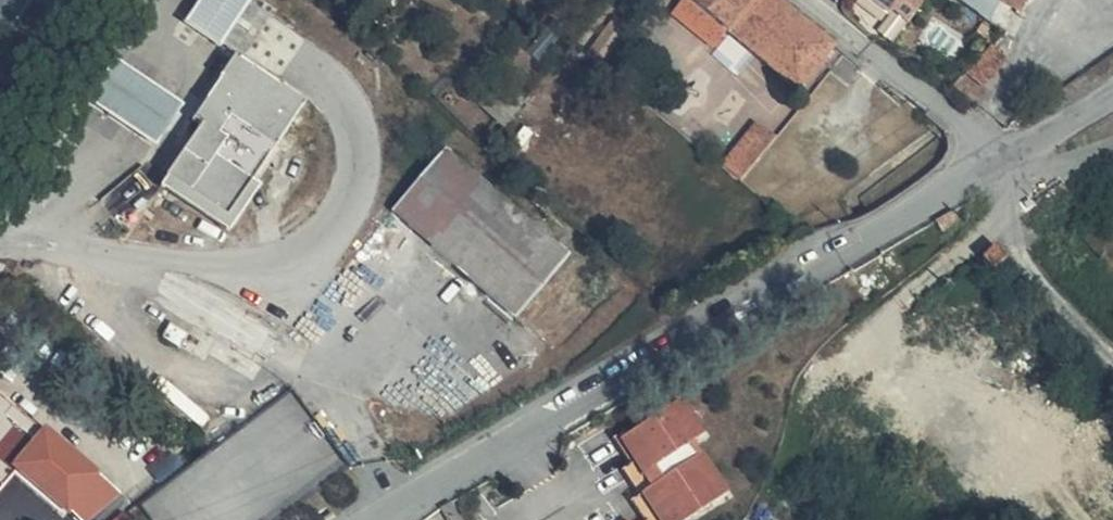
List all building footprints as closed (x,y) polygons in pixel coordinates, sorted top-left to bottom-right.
[(199,0),(182,27),(221,51),(238,24),(253,0),(199,0)] [(692,0),(681,0),(670,13),(714,52),(730,32),(692,0)] [(730,32),(793,87),(824,44),(826,42),(777,0),(692,0),(730,32)] [(918,4),(912,0),(879,0),(894,11),(898,8),(910,16),(918,4)] [(986,7),(1002,19),(1012,0),(989,0),(986,7)] [(642,37),(626,25),(607,55),(620,67),(642,37)] [(230,64),(192,112),(195,120),(159,183),(221,225),(263,168),(302,114),(230,64)] [(109,66),(82,106),(116,127),(150,148),(176,111),(142,89),(109,66)] [(743,110),(716,152),(738,172),(770,124),(743,110)] [(567,247),(437,142),(384,205),(509,308),(567,247)] [(0,389),(0,402),(27,427),(36,413),(5,385),(0,389)] [(0,470),(30,431),(27,427),(0,402),(0,470)] [(622,446),(652,495),(642,502),(653,519),(702,519),(722,507),(697,467),(691,467),(684,456),(700,446),(676,411),(622,446)] [(0,470),(62,519),(97,496),(98,496),(30,431),(0,470)] [(622,446),(617,442),(608,449),(622,473),(620,478),(614,482),(631,507),(625,513),(629,519),(653,519),(642,502),(652,495),(622,446)]
